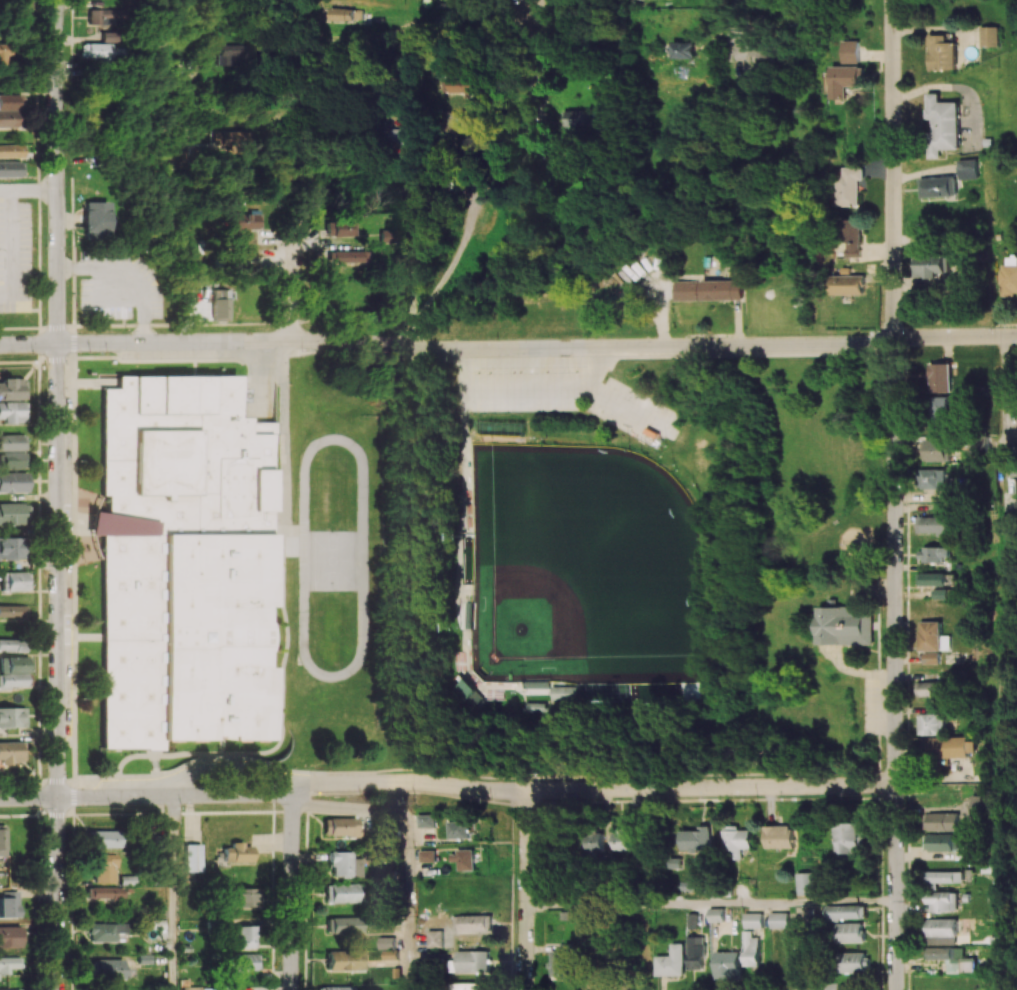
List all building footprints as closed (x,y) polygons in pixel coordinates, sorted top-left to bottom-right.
[(325,20),(358,21),(359,8),(325,8),(325,20)] [(89,24),(122,25),(122,9),(89,9),(89,24)] [(999,26),(981,26),(981,45),(999,45),(999,26)] [(956,69),(955,33),(929,34),(930,69),(956,69)] [(859,40),(843,40),(843,63),(860,63),(859,40)] [(693,42),(673,42),(672,57),(693,58),(693,42)] [(746,43),(747,58),(776,57),(775,42),(746,43)] [(82,59),(111,58),(111,43),(82,43),(82,59)] [(254,64),(255,45),(226,44),(226,64),(254,64)] [(847,99),(847,86),(865,86),(865,66),(833,66),(832,98),(847,99)] [(441,95),(482,94),(481,77),(441,79),(441,95)] [(959,101),(940,102),(940,93),(927,93),(928,119),(933,119),(933,134),(928,134),(928,158),(941,158),(941,149),(960,149),(959,101)] [(15,107),(23,107),(23,94),(0,94),(0,127),(15,127),(15,107)] [(583,111),(560,110),(559,126),(582,127),(583,111)] [(467,130),(467,115),(452,116),(453,131),(467,130)] [(402,129),(387,129),(387,141),(402,141),(402,129)] [(22,144),(0,144),(0,157),(22,157),(22,144)] [(196,145),(184,145),(185,166),(196,165),(196,145)] [(979,159),(960,159),(960,179),(979,179),(979,159)] [(22,176),(22,161),(0,161),(0,177),(22,176)] [(839,175),(838,206),(860,206),(860,179),(864,179),(865,167),(845,167),(845,176),(839,175)] [(956,176),(920,177),(920,197),(957,195),(956,176)] [(108,201),(84,202),(84,238),(109,238),(108,201)] [(233,229),(262,228),(262,214),(233,214),(233,229)] [(354,222),(346,222),(346,217),(325,218),(326,237),(354,236),(354,222)] [(862,256),(861,219),(846,219),(847,257),(862,256)] [(362,263),(362,251),(326,250),(325,262),(362,263)] [(1007,256),(1007,264),(1001,264),(1001,297),(1015,297),(1015,292),(1016,292),(1016,255),(1007,256)] [(918,277),(947,277),(947,256),(919,256),(918,277)] [(865,275),(832,276),(833,295),(865,294),(865,275)] [(696,280),(674,281),(674,300),(697,300),(696,280)] [(741,280),(702,280),(702,300),(742,299),(741,280)] [(227,289),(212,289),(211,321),(226,321),(227,289)] [(953,363),(932,363),(931,392),(953,393),(953,363)] [(24,399),(23,378),(0,378),(0,400),(24,399)] [(238,378),(117,378),(117,389),(102,389),(102,746),(272,747),(272,534),(272,419),(238,419),(238,378)] [(953,396),(935,396),(934,422),(952,423),(953,396)] [(0,418),(0,422),(0,423),(25,423),(25,402),(0,402),(0,418)] [(24,435),(0,435),(0,450),(24,450),(24,435)] [(924,439),(925,461),(952,460),(951,438),(924,439)] [(24,469),(25,452),(0,451),(0,468),(24,469)] [(920,469),(920,489),(948,489),(947,469),(920,469)] [(26,472),(0,472),(0,493),(26,492),(26,472)] [(23,517),(28,517),(28,504),(0,504),(0,524),(23,525),(23,517)] [(918,516),(919,534),(951,534),(950,516),(918,516)] [(21,559),(22,538),(0,537),(0,559),(21,559)] [(942,562),(942,557),(950,557),(950,547),(919,547),(918,561),(942,562)] [(26,590),(26,571),(1,572),(1,590),(26,590)] [(946,572),(918,573),(918,585),(946,585),(946,572)] [(947,599),(947,589),(933,588),(933,599),(947,599)] [(0,605),(0,620),(27,620),(27,606),(0,605)] [(874,644),(873,606),(820,607),(821,645),(857,645),(857,644),(874,644)] [(941,621),(919,621),(920,651),(950,650),(950,635),(942,636),(941,621)] [(25,651),(24,638),(0,638),(0,652),(25,651)] [(941,652),(925,651),(924,664),(940,664),(941,652)] [(0,657),(0,686),(28,686),(28,673),(28,657),(0,657)] [(918,696),(944,696),(944,681),(917,682),(918,696)] [(0,708),(0,727),(25,727),(25,707),(0,708)] [(945,713),(919,714),(920,735),(945,734),(945,713)] [(978,752),(978,741),(970,741),(970,736),(925,737),(925,758),(970,757),(970,752),(978,752)] [(22,763),(22,741),(0,742),(0,763),(22,763)] [(960,830),(960,813),(925,813),(925,830),(960,830)] [(437,827),(437,814),(420,814),(421,827),(437,827)] [(322,835),(355,835),(355,818),(322,818),(322,835)] [(449,838),(470,838),(470,820),(449,821),(449,838)] [(863,853),(864,823),(837,823),(837,853),(863,853)] [(680,830),(680,850),(712,849),(711,825),(700,826),(700,830),(680,830)] [(765,825),(764,848),(791,848),(792,826),(765,825)] [(751,848),(751,830),(739,830),(739,827),(723,826),(723,858),(741,858),(741,848),(751,848)] [(90,848),(121,847),(120,830),(90,831),(90,848)] [(600,853),(599,830),(583,831),(583,854),(600,853)] [(609,850),(628,850),(628,831),(609,830),(609,850)] [(960,850),(960,833),(925,834),(925,850),(960,850)] [(223,862),(252,861),(251,845),(243,846),(243,842),(230,842),(230,847),(222,847),(223,862)] [(968,860),(978,860),(978,842),(967,842),(968,860)] [(200,844),(184,844),(184,872),(201,872),(200,844)] [(421,861),(436,861),(435,850),(420,850),(421,861)] [(475,850),(452,851),(452,861),(459,861),(459,870),(476,870),(475,850)] [(351,852),(330,851),(329,876),(352,876),(352,867),(360,867),(360,858),(351,858),(351,852)] [(94,883),(118,882),(117,853),(93,854),(94,883)] [(964,871),(927,871),(927,884),(964,884),(964,871)] [(815,872),(798,872),(799,895),(816,894),(815,872)] [(358,884),(325,884),(325,902),(358,902),(358,884)] [(124,887),(88,886),(87,898),(124,899),(124,887)] [(229,888),(229,906),(256,907),(256,889),(229,888)] [(18,890),(0,891),(0,917),(18,917),(18,890)] [(929,911),(958,910),(958,891),(929,891),(929,911)] [(826,919),(866,919),(866,905),(827,905),(826,919)] [(725,921),(725,908),(710,908),(710,921),(725,921)] [(789,912),(771,912),(771,927),(789,928),(789,912)] [(746,928),(763,927),(763,913),(745,913),(746,928)] [(493,930),(493,914),(456,915),(456,931),(493,930)] [(328,937),(361,936),(361,916),(327,917),(328,937)] [(957,918),(928,918),(928,944),(957,944),(957,918)] [(864,942),(865,923),(836,922),(836,942),(864,942)] [(129,923),(88,923),(89,941),(118,941),(117,933),(129,933),(129,923)] [(0,926),(0,948),(21,947),(21,926),(0,926)] [(443,930),(428,930),(428,946),(443,946),(443,930)] [(759,966),(760,937),(753,937),(753,931),(744,931),(744,966),(759,966)] [(705,969),(704,936),(687,937),(688,969),(705,969)] [(576,979),(576,943),(564,943),(564,951),(551,951),(551,975),(560,975),(560,979),(576,979)] [(685,943),(672,943),(672,955),(656,955),(657,975),(685,975),(685,943)] [(929,959),(948,959),(948,972),(977,971),(977,958),(965,958),(964,946),(929,947),(929,959)] [(326,951),(326,970),(365,969),(364,950),(326,951)] [(489,950),(457,951),(457,960),(450,960),(450,972),(490,971),(489,950)] [(716,951),(716,979),(741,978),(740,951),(716,951)] [(803,972),(800,952),(794,953),(797,973),(803,972)] [(869,952),(839,953),(839,972),(870,971),(869,952)] [(259,953),(228,953),(229,971),(259,970),(259,953)] [(22,974),(21,957),(0,957),(0,974),(22,974)] [(92,959),(93,979),(127,978),(126,959),(92,959)]
